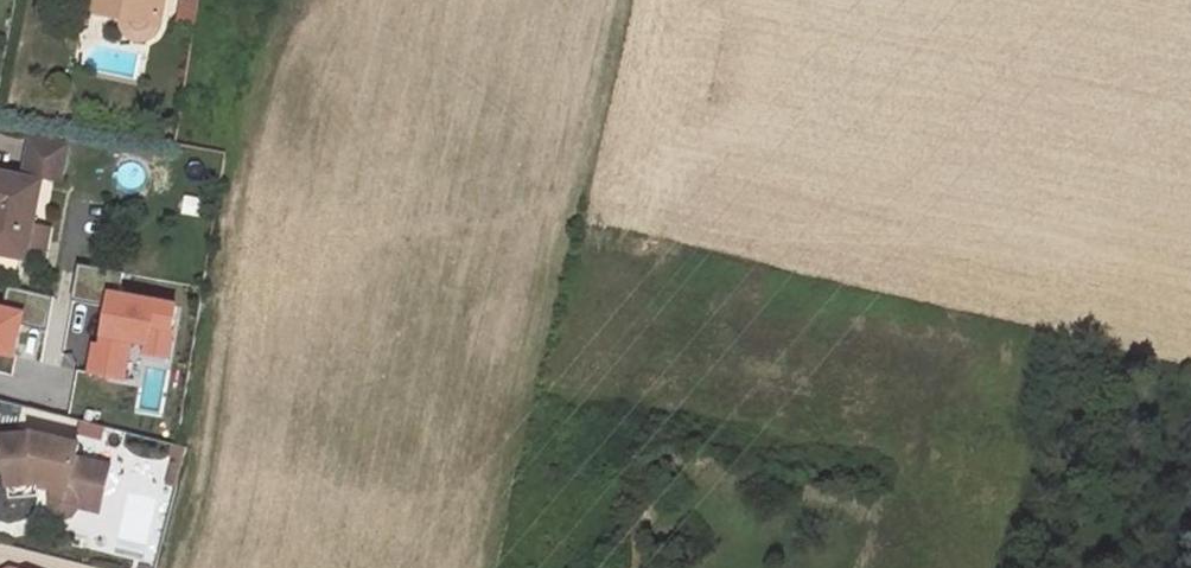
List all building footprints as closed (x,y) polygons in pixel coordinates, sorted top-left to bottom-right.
[(132,4),(130,27),(131,32),(134,37),(138,40),(142,42),(150,42),(156,39),(162,32),(168,0),(110,0),(132,4)] [(183,3),(180,25),(197,28),(201,5),(192,4),(183,3)] [(22,173),(57,180),(64,143),(30,136),(22,173)] [(40,181),(0,174),(0,253),(26,257),(40,181)] [(95,374),(129,379),(133,349),(175,355),(182,298),(107,288),(95,374)] [(32,309),(0,301),(0,354),(19,359),(32,309)] [(51,484),(47,499),(47,505),(50,511),(55,515),(59,517),(65,516),(70,514),(74,510),(76,506),(80,492),(99,497),(107,467),(73,458),(76,444),(31,432),(1,435),(5,481),(0,481),(0,498),(5,497),(5,484),(36,481),(51,484)] [(76,506),(96,510),(99,497),(80,492),(76,506)]
